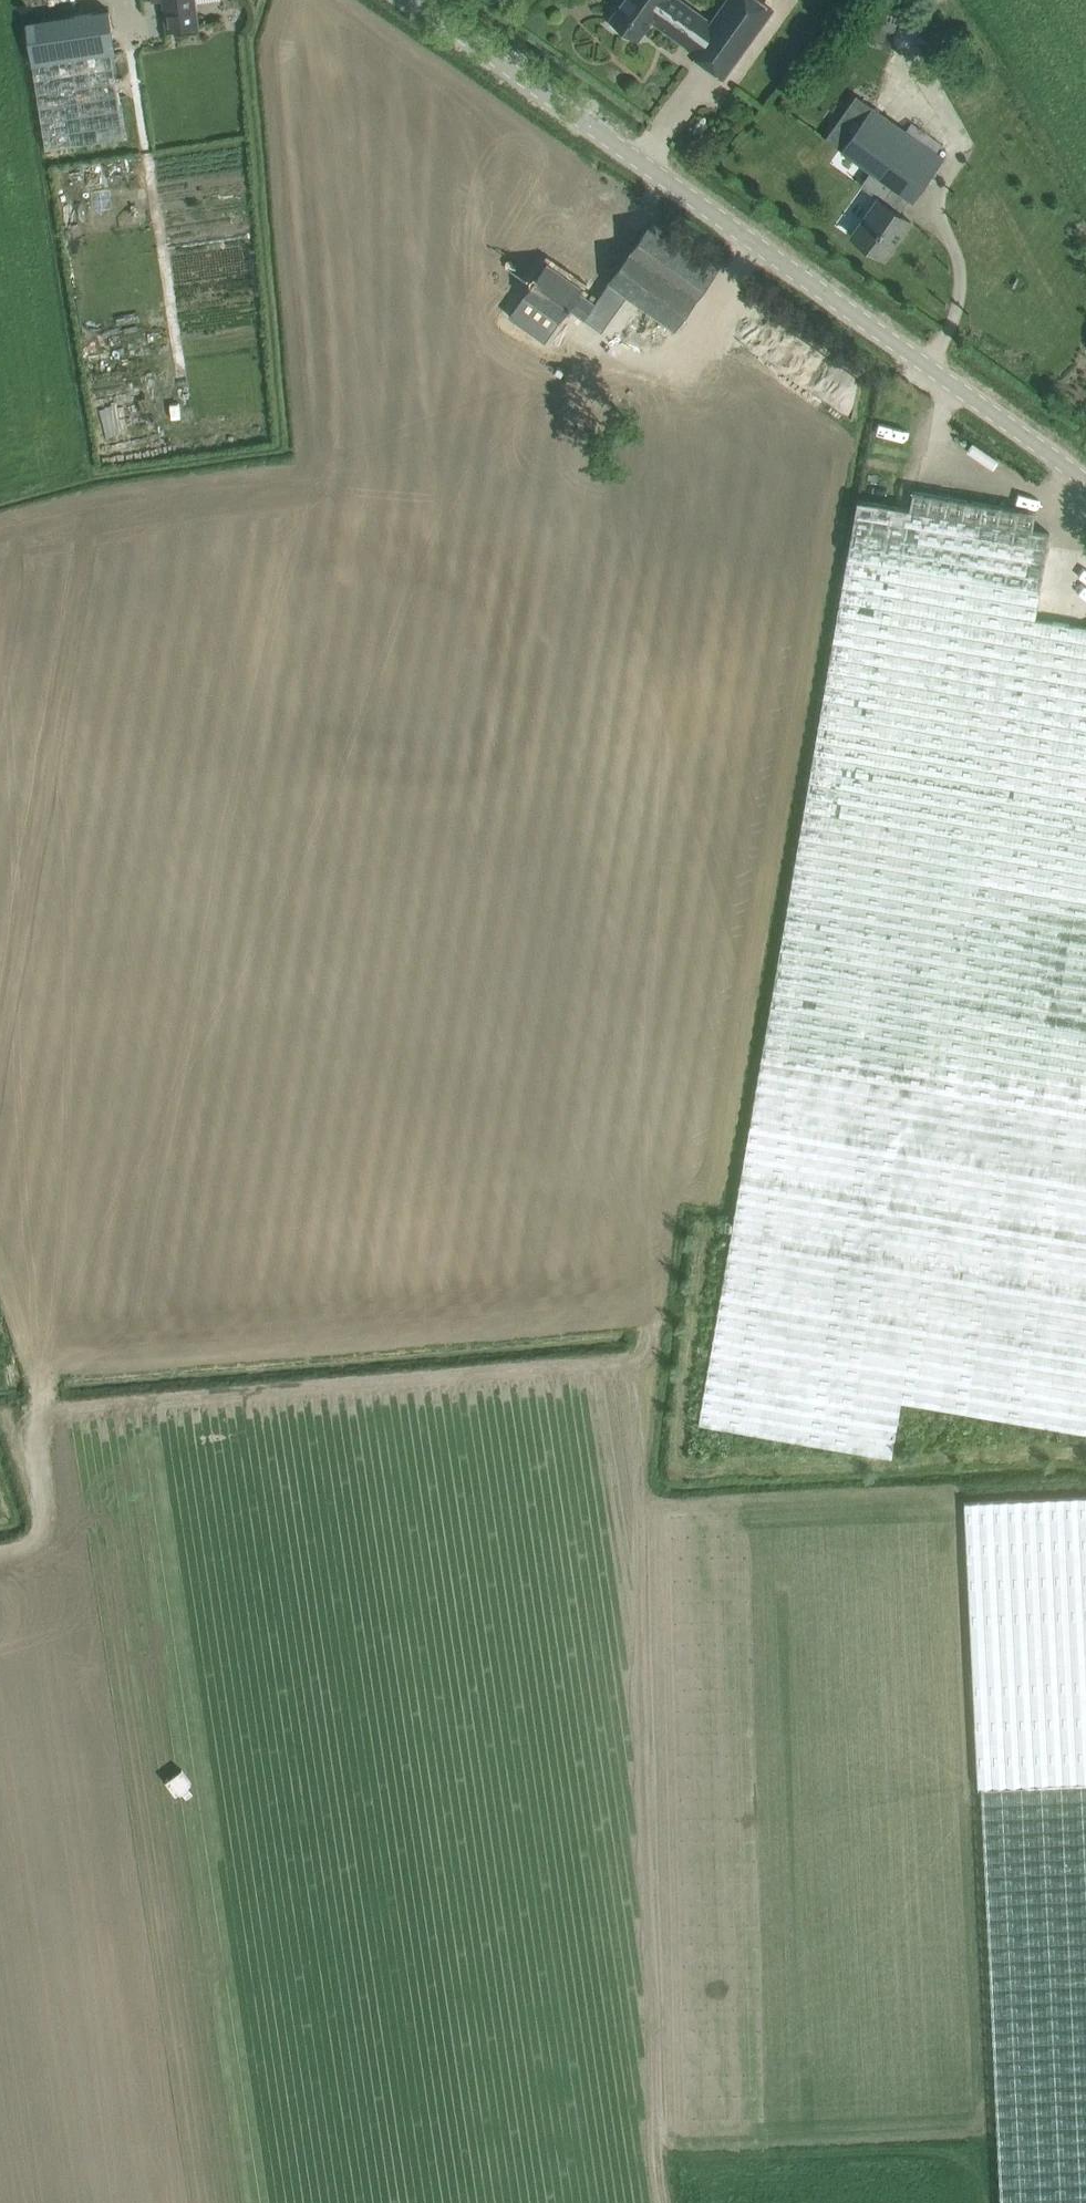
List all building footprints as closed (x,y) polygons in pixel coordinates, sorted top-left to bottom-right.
[(168,29),(197,26),(194,0),(165,0),(168,29)] [(611,18),(614,20),(611,25),(623,33),(626,29),(638,38),(651,20),(692,49),(690,52),(724,77),(773,9),(760,0),(727,0),(711,22),(680,0),(624,0),(611,18)] [(109,10),(26,22),(46,150),(125,139),(112,52),(116,52),(109,10)] [(943,157),(872,106),(842,149),(893,186),(883,201),(879,198),(862,222),(854,216),(846,227),(855,233),(853,236),(884,258),(910,220),(899,213),(910,198),(913,201),(943,157)] [(673,330),(718,267),(653,220),(595,303),(580,292),(583,288),(547,262),(522,297),(558,323),(569,308),(599,330),(624,295),(673,330)] [(698,1424),(891,1457),(894,1443),(901,1400),(1085,1432),(1085,554),(1047,548),(1050,532),(1033,530),(1036,512),(913,491),(910,508),(858,499),(698,1424)] [(969,1501),(1001,2202),(1085,2202),(1085,1495),(969,1501)]
